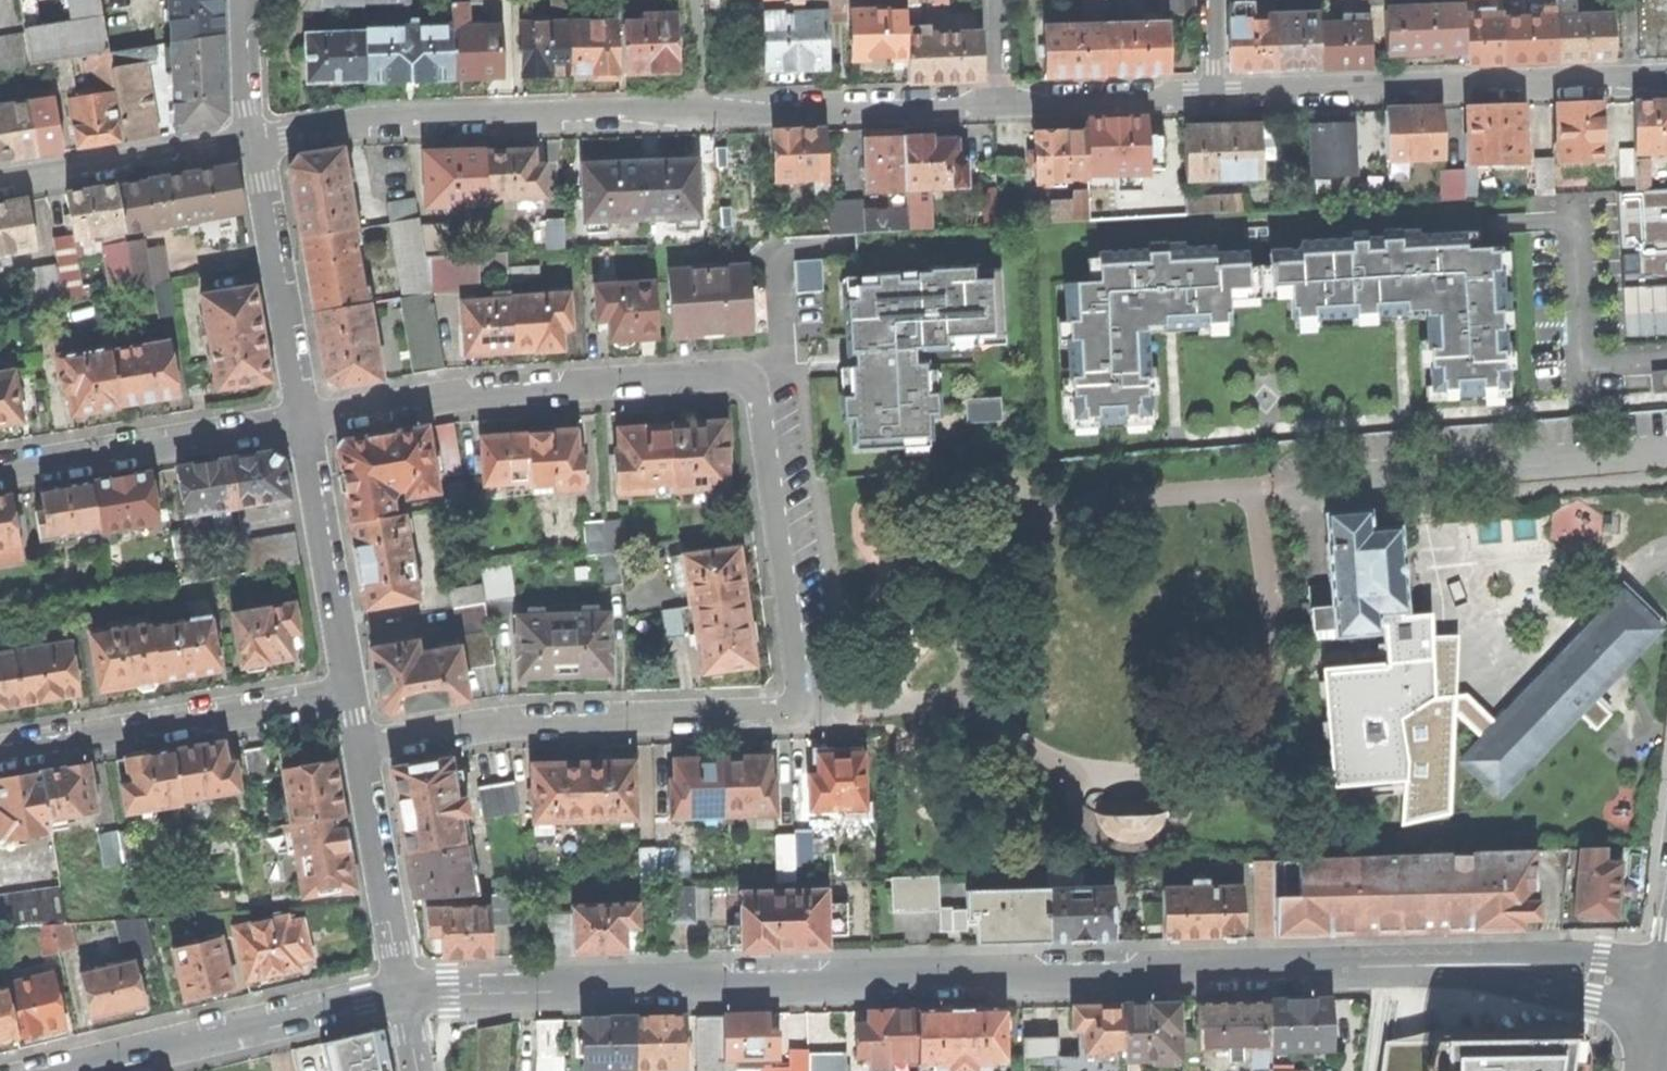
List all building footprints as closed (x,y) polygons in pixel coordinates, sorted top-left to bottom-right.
[(26,30),(105,18),(102,0),(21,0),(26,30)] [(173,43),(224,34),(223,6),(222,0),(171,0),(172,9),(172,20),(173,43)] [(323,0),(296,0),(296,9),(326,8),(326,6),(324,6),(323,0)] [(553,12),(567,11),(567,0),(553,0),(553,12)] [(640,18),(640,16),(656,16),(656,0),(623,0),(624,19),(640,18)] [(704,15),(736,14),(736,0),(703,0),(704,15)] [(765,9),(803,8),(803,0),(765,0),(765,9)] [(829,23),(846,23),(845,13),(845,0),(828,0),(829,23)] [(1104,0),(1086,0),(1086,16),(1104,16),(1104,13),(1104,0)] [(1104,13),(1122,13),(1121,0),(1104,0),(1104,13)] [(1163,12),(1185,12),(1197,12),(1196,0),(1163,0),(1163,12)] [(1556,19),(1575,18),(1574,0),(1555,0),(1556,19)] [(1640,60),(1651,59),(1666,59),(1666,0),(1638,0),(1640,60)] [(919,1),(905,2),(906,4),(906,12),(906,18),(920,18),(919,1)] [(468,2),(452,3),(453,27),(453,29),(469,28),(468,2)] [(1229,13),(1231,73),(1253,72),(1276,72),(1274,17),(1252,17),(1252,3),(1230,4),(1229,13)] [(1463,8),(1444,9),(1446,53),(1465,52),(1463,16),(1463,8)] [(1417,54),(1446,53),(1444,9),(1385,11),(1387,55),(1417,54)] [(907,58),(906,29),(906,18),(906,12),(853,13),(854,60),(877,59),(887,59),(907,58)] [(1343,15),(1343,26),(1369,25),(1368,14),(1343,15)] [(826,15),(766,17),(766,37),(767,46),(767,69),(786,69),(786,71),(797,71),(809,71),(809,68),(828,67),(826,15)] [(1465,52),(1466,66),(1485,65),(1504,64),(1503,21),(1502,15),(1494,15),(1477,15),(1463,16),(1465,52)] [(676,72),(675,16),(656,16),(640,16),(640,18),(640,24),(624,25),(625,74),(649,73),(676,72)] [(1297,71),(1320,70),(1319,26),(1318,16),(1299,16),(1299,23),(1281,23),(1281,17),(1274,17),(1276,72),(1297,71)] [(1611,17),(1575,18),(1556,19),(1557,63),(1584,62),(1613,61),(1611,17)] [(105,18),(26,30),(27,35),(32,65),(51,62),(69,59),(80,57),(110,53),(109,42),(105,18)] [(1557,63),(1556,19),(1503,21),(1504,64),(1534,63),(1557,63)] [(411,28),(419,28),(419,20),(411,20),(411,28)] [(594,80),(617,79),(615,23),(568,24),(569,75),(585,74),(594,74),(594,80)] [(1137,76),(1168,75),(1167,23),(1105,25),(1106,77),(1137,76)] [(569,75),(568,24),(521,25),(522,76),(544,75),(569,75)] [(1106,77),(1105,25),(1045,26),(1047,79),(1076,78),(1106,77)] [(1370,69),(1369,25),(1343,26),(1319,26),(1320,70),(1347,69),(1370,69)] [(411,80),(454,79),(453,29),(453,27),(419,28),(411,28),(366,29),(366,33),(368,82),(411,80)] [(469,28),(453,29),(454,79),(479,78),(502,77),(501,27),(469,28)] [(907,58),(908,84),(939,83),(981,82),(980,35),(930,36),(930,28),(906,29),(907,58)] [(366,33),(306,35),(308,84),(334,83),(368,82),(366,33)] [(224,34),(173,43),(177,133),(200,129),(219,126),(227,115),(224,34)] [(32,65),(27,35),(0,39),(0,70),(32,65)] [(109,42),(110,53),(127,50),(126,40),(109,42)] [(127,50),(110,53),(112,67),(113,68),(146,63),(157,61),(154,45),(141,47),(127,50)] [(112,67),(110,53),(80,57),(83,71),(97,69),(112,67)] [(69,59),(51,62),(56,93),(74,90),(69,59)] [(146,63),(113,68),(116,87),(125,141),(158,136),(146,63)] [(113,68),(112,67),(97,69),(100,90),(116,87),(113,68)] [(71,94),(72,100),(94,96),(93,90),(71,94)] [(122,141),(114,93),(94,96),(72,100),(70,100),(78,149),(100,145),(122,141)] [(56,100),(33,104),(40,155),(64,151),(56,100)] [(1634,146),(1634,151),(1666,152),(1666,103),(1653,104),(1634,104),(1634,146)] [(2,161),(40,155),(33,104),(2,109),(0,109),(0,162),(2,161)] [(1557,106),(1558,163),(1602,162),(1601,105),(1587,106),(1557,106)] [(1464,135),(1465,166),(1475,166),(1524,165),(1523,107),(1508,108),(1468,109),(1469,134),(1464,135)] [(1386,112),(1387,161),(1442,159),(1440,110),(1415,111),(1386,112)] [(1086,121),(1086,133),(1087,176),(1111,175),(1127,175),(1147,174),(1146,120),(1108,121),(1086,121)] [(1309,128),(1311,177),(1355,175),(1354,126),(1340,127),(1309,128)] [(1186,181),(1259,179),(1259,162),(1258,128),(1258,127),(1229,127),(1185,128),(1186,181)] [(905,139),(904,128),(880,129),(865,130),(866,140),(905,139)] [(1258,128),(1259,162),(1275,161),(1275,128),(1258,128)] [(776,183),(821,181),(829,180),(827,131),(792,132),(774,133),(776,183)] [(1035,181),(1042,181),(1051,181),(1088,180),(1087,176),(1086,133),(1051,134),(1034,134),(1035,151),(1035,167),(1035,181)] [(966,169),(966,163),(957,163),(957,143),(930,143),(930,138),(905,139),(907,191),(919,190),(967,189),(966,169)] [(907,194),(907,191),(905,139),(866,140),(864,140),(866,195),(907,194)] [(725,146),(716,147),(716,166),(726,165),(725,155),(725,146)] [(1634,146),(1620,146),(1620,172),(1634,172),(1634,162),(1634,151),(1634,146)] [(295,213),(300,241),(353,231),(356,230),(342,151),(324,155),(316,156),(315,154),(298,157),(289,171),(292,188),(294,187),(298,212),(295,213)] [(502,201),(516,200),(516,208),(533,207),(533,199),(545,199),(544,173),(534,174),(533,151),(509,151),(486,152),(487,199),(502,199),(502,201)] [(487,204),(487,199),(486,152),(454,153),(432,153),(425,153),(426,189),(430,192),(431,197),(433,200),(437,202),(442,204),(444,206),(457,206),(457,208),(471,208),(471,205),(487,204)] [(1544,191),(1544,196),(1556,196),(1554,160),(1535,160),(1536,164),(1537,191),(1544,191)] [(1648,161),(1634,162),(1634,172),(1634,192),(1648,191),(1648,161)] [(697,218),(699,218),(697,162),(664,163),(640,164),(642,220),(675,219),(676,231),(698,230),(697,218)] [(642,220),(640,164),(621,165),(611,165),(581,166),(583,222),(585,222),(585,234),(606,233),(606,221),(642,220)] [(1476,198),(1475,166),(1465,166),(1465,171),(1466,198),(1476,198)] [(191,174),(149,180),(156,227),(242,213),(235,167),(191,174)] [(1466,198),(1465,171),(1441,171),(1441,202),(1466,202),(1466,198)] [(1111,184),(1127,184),(1127,175),(1111,175),(1111,184)] [(156,227),(149,180),(118,185),(125,231),(126,233),(156,229),(156,227)] [(93,236),(125,231),(118,185),(92,190),(69,193),(76,239),(83,238),(93,236)] [(1145,188),(1147,219),(1188,216),(1186,186),(1145,188)] [(908,210),(908,216),(920,216),(919,190),(907,191),(907,194),(908,210)] [(1615,192),(1618,256),(1636,255),(1637,279),(1659,277),(1666,277),(1666,190),(1648,191),(1634,192),(1615,192)] [(1075,207),(1076,222),(1089,221),(1088,200),(1088,194),(1075,194),(1075,207)] [(1240,197),(1241,212),(1249,212),(1245,194),(1240,197)] [(1135,198),(1088,200),(1089,221),(1136,219),(1135,198)] [(388,204),(391,224),(419,219),(416,199),(388,204)] [(36,249),(27,200),(0,205),(0,255),(7,254),(36,249)] [(729,205),(720,206),(721,225),(730,225),(730,216),(729,205)] [(856,234),(865,234),(864,212),(863,205),(829,207),(831,236),(856,234)] [(1076,222),(1075,207),(1051,208),(1052,223),(1076,222)] [(1052,223),(1051,208),(1035,209),(1035,224),(1052,223)] [(864,212),(865,234),(909,232),(908,224),(908,216),(908,210),(864,212)] [(399,267),(426,263),(426,258),(420,228),(419,219),(391,224),(399,267)] [(546,220),(547,250),(565,250),(564,219),(546,220)] [(920,223),(908,224),(909,232),(921,231),(920,223)] [(449,225),(420,228),(426,258),(455,256),(449,225)] [(1268,228),(1244,229),(1244,238),(1268,238),(1268,228)] [(357,254),(363,253),(359,230),(356,230),(353,231),(357,254)] [(357,254),(353,231),(300,241),(306,274),(314,314),(366,304),(357,254)] [(1289,288),(1290,319),(1394,313),(1399,313),(1405,313),(1426,312),(1430,391),(1454,390),(1454,397),(1482,396),(1482,389),(1503,388),(1500,313),(1507,313),(1506,294),(1499,295),(1496,248),(1464,250),(1464,237),(1417,239),(1417,232),(1398,233),(1398,240),(1298,246),(1299,252),(1268,254),(1270,289),(1289,288)] [(84,245),(94,243),(93,236),(83,238),(84,245)] [(118,256),(129,254),(127,242),(127,237),(115,239),(118,256)] [(134,288),(151,285),(145,250),(144,240),(127,242),(129,254),(134,288)] [(1065,285),(1073,419),(1096,418),(1096,425),(1124,423),(1124,416),(1147,415),(1142,328),(1162,327),(1170,326),(1178,326),(1229,323),(1228,291),(1249,289),(1247,256),(1213,258),(1213,251),(1183,252),(1182,245),(1164,246),(1164,253),(1096,257),(1098,283),(1065,285)] [(162,247),(145,250),(151,285),(157,284),(168,282),(162,247)] [(0,255),(0,262),(8,261),(7,254),(0,255)] [(134,288),(129,254),(118,256),(116,257),(121,290),(134,288)] [(455,256),(426,258),(426,263),(431,291),(453,290),(453,286),(476,285),(475,255),(455,256)] [(821,259),(794,261),(796,293),(822,291),(821,259)] [(399,267),(404,298),(432,293),(431,291),(426,263),(399,267)] [(79,295),(74,264),(60,267),(64,297),(79,295)] [(64,297),(60,267),(26,272),(31,305),(65,299),(64,297)] [(668,274),(673,336),(685,336),(698,335),(752,331),(748,269),(668,274)] [(850,382),(853,452),(901,449),(901,439),(929,438),(927,414),(937,414),(936,393),(926,393),(925,361),(919,361),(919,349),(945,348),(945,338),(1003,335),(999,270),(915,274),(915,281),(887,283),(887,276),(854,277),(855,300),(845,300),(847,335),(848,354),(861,353),(861,359),(862,367),(849,367),(850,382)] [(511,274),(512,288),(539,286),(538,273),(511,274)] [(168,282),(157,284),(162,314),(177,311),(172,282),(168,282)] [(594,286),(596,322),(601,322),(607,322),(608,343),(610,343),(616,348),(628,348),(636,341),(639,341),(639,339),(658,339),(654,284),(632,286),(632,283),(594,286)] [(202,296),(218,389),(270,380),(262,334),(254,288),(202,296)] [(445,371),(432,293),(404,298),(402,298),(415,376),(445,371)] [(535,352),(535,354),(563,352),(561,331),(566,330),(571,330),(568,295),(510,299),(510,301),(514,354),(535,352)] [(514,354),(510,301),(463,304),(466,357),(490,356),(514,354)] [(366,304),(314,314),(318,339),(320,338),(321,346),(324,364),(322,365),(325,380),(339,389),(382,381),(368,304),(366,304)] [(171,342),(112,351),(120,405),(151,401),(179,396),(171,342)] [(73,412),(78,411),(83,414),(94,413),(99,408),(108,407),(120,405),(112,351),(111,348),(59,356),(64,390),(70,393),(73,412)] [(1,425),(6,429),(16,428),(19,421),(22,421),(13,372),(0,374),(0,425),(1,425)] [(1657,374),(1659,392),(1666,391),(1666,373),(1657,374)] [(1001,422),(1000,398),(964,399),(965,423),(1001,422)] [(688,425),(669,426),(673,493),(697,492),(697,502),(725,500),(724,490),(731,490),(728,456),(726,422),(688,425)] [(445,476),(447,476),(462,473),(454,425),(436,428),(445,476)] [(614,462),(616,497),(673,493),(669,426),(650,427),(617,430),(618,451),(613,451),(614,462)] [(341,478),(349,525),(393,517),(391,502),(397,493),(405,490),(407,499),(436,494),(426,429),(347,442),(337,455),(341,478)] [(547,435),(528,436),(530,485),(531,490),(551,488),(551,493),(585,491),(583,462),(582,452),(577,452),(575,432),(547,433),(547,435)] [(528,436),(502,438),(502,434),(483,435),(484,439),(481,439),(482,463),(484,488),(530,485),(528,436)] [(231,459),(239,508),(291,499),(284,462),(271,452),(231,459)] [(213,512),(215,524),(231,522),(229,509),(239,508),(231,459),(225,460),(178,468),(186,516),(213,512)] [(93,482),(101,530),(101,533),(160,523),(151,472),(143,473),(93,482)] [(452,507),(467,505),(462,473),(447,476),(452,507)] [(42,540),(101,530),(93,482),(42,490),(45,511),(38,512),(42,540)] [(23,559),(12,495),(0,497),(0,563),(23,559)] [(1333,609),(1335,639),(1381,636),(1380,616),(1409,614),(1404,553),(1402,527),(1372,530),(1371,511),(1324,514),(1330,585),(1331,607),(1331,610),(1333,609)] [(393,517),(349,525),(357,568),(364,612),(418,603),(404,516),(393,517)] [(604,524),(606,556),(618,555),(624,554),(622,523),(604,524)] [(604,524),(585,525),(587,557),(601,556),(606,556),(604,524)] [(245,541),(251,572),(302,563),(296,532),(245,541)] [(689,607),(692,606),(746,600),(739,547),(708,552),(678,556),(678,562),(671,563),(675,592),(686,591),(689,607)] [(601,556),(604,587),(621,586),(618,555),(606,556),(601,556)] [(510,566),(494,569),(499,600),(515,597),(510,566)] [(499,600),(494,569),(479,571),(481,585),(484,603),(499,600)] [(455,608),(484,603),(481,585),(451,590),(455,608)] [(1308,586),(1310,609),(1331,607),(1330,585),(1308,586)] [(1464,762),(1500,796),(1568,725),(1659,630),(1622,595),(1498,726),(1484,741),(1464,762)] [(702,675),(756,668),(746,600),(692,606),(696,631),(694,631),(695,640),(696,650),(699,649),(702,675)] [(295,603),(233,614),(243,668),(245,668),(250,673),(265,671),(269,665),(269,663),(294,659),(292,646),(301,645),(299,634),(301,634),(295,603)] [(460,637),(489,632),(484,603),(455,608),(460,637)] [(1331,610),(1331,607),(1310,609),(1312,641),(1335,639),(1333,609),(1331,610)] [(664,611),(668,641),(685,638),(681,608),(664,611)] [(1405,827),(1454,815),(1456,713),(1484,741),(1498,726),(1467,694),(1460,694),(1463,634),(1436,636),(1435,613),(1409,614),(1380,616),(1381,636),(1383,656),(1320,663),(1331,792),(1408,786),(1405,827)] [(517,659),(518,679),(564,678),(610,676),(609,657),(611,656),(610,634),(608,634),(607,614),(579,615),(580,624),(543,625),(543,616),(515,617),(516,638),(514,638),(515,659),(517,659)] [(151,625),(161,680),(212,672),(221,670),(212,615),(151,625)] [(156,681),(161,680),(151,625),(150,620),(90,631),(100,691),(108,689),(138,684),(138,687),(143,690),(153,688),(156,684),(156,681)] [(460,637),(457,638),(459,648),(463,670),(495,664),(489,632),(460,637)] [(14,651),(23,704),(30,703),(74,695),(80,694),(72,642),(14,651)] [(463,670),(459,648),(427,653),(428,659),(420,661),(417,642),(371,651),(375,676),(381,705),(393,715),(469,702),(463,670)] [(14,651),(0,654),(0,708),(23,704),(14,651)] [(241,790),(236,761),(229,762),(225,741),(199,745),(176,749),(184,800),(241,790)] [(246,751),(252,783),(273,779),(268,747),(246,751)] [(131,780),(121,782),(127,813),(142,810),(157,808),(184,803),(184,800),(176,749),(146,754),(127,757),(131,780)] [(807,773),(808,811),(865,809),(863,753),(842,754),(842,752),(816,752),(817,768),(812,768),(808,768),(808,773),(807,773)] [(721,759),(723,818),(776,816),(775,788),(775,776),(770,776),(769,755),(741,756),(741,758),(721,759)] [(121,782),(131,780),(127,757),(118,759),(121,782)] [(668,819),(723,818),(721,759),(700,760),(700,758),(671,759),(672,780),(667,780),(668,792),(668,819)] [(400,826),(406,856),(465,846),(472,844),(467,817),(470,817),(467,800),(458,802),(454,774),(451,760),(401,769),(393,781),(400,826)] [(284,770),(293,823),(345,814),(340,786),(336,761),(284,770)] [(93,781),(90,763),(65,768),(42,772),(51,821),(68,817),(76,816),(98,812),(96,800),(93,781)] [(635,800),(637,800),(637,791),(636,782),(634,782),(634,764),(583,765),(585,821),(603,821),(603,823),(635,822),(635,800)] [(585,821),(583,765),(532,766),(533,787),(531,787),(531,795),(532,804),(533,804),(534,824),(535,824),(535,837),(554,836),(553,824),(566,824),(566,822),(585,821)] [(53,833),(51,821),(42,772),(16,776),(0,779),(0,842),(17,839),(53,833)] [(462,773),(454,774),(458,802),(467,800),(462,773)] [(99,780),(93,781),(96,800),(102,799),(99,780)] [(481,788),(487,821),(520,814),(515,782),(481,788)] [(1168,820),(1169,813),(1169,799),(1096,802),(1096,810),(1097,816),(1099,824),(1104,831),(1109,837),(1116,841),(1121,844),(1128,845),(1133,845),(1140,845),(1145,843),(1151,841),(1155,838),(1161,833),(1164,828),(1168,820)] [(157,808),(142,810),(143,817),(158,815),(157,808)] [(305,896),(358,887),(351,849),(345,814),(293,823),(285,824),(290,853),(297,852),(305,896)] [(69,823),(68,817),(51,821),(53,833),(70,830),(69,823)] [(794,836),(795,865),(813,864),(812,829),(794,830),(794,836)] [(124,863),(119,834),(118,830),(101,834),(106,866),(124,863)] [(119,834),(124,863),(128,885),(144,882),(135,831),(119,834)] [(795,865),(794,836),(775,837),(777,882),(796,882),(795,865)] [(17,839),(0,842),(0,848),(18,844),(17,839)] [(1121,844),(1116,841),(1113,847),(1118,850),(1123,852),(1130,853),(1138,852),(1147,850),(1145,843),(1140,845),(1133,845),(1128,845),(1121,844)] [(69,846),(55,849),(60,876),(74,873),(69,846)] [(410,879),(414,900),(473,896),(465,846),(406,856),(410,879)] [(656,848),(657,887),(664,887),(674,887),(675,887),(674,848),(656,848)] [(1581,849),(1580,859),(1580,860),(1604,862),(1605,851),(1581,849)] [(1523,921),(1539,921),(1537,853),(1351,859),(1354,935),(1491,931),(1523,930),(1523,921)] [(1580,860),(1580,859),(1573,858),(1570,894),(1577,894),(1578,878),(1580,860)] [(1354,935),(1351,859),(1302,860),(1274,861),(1276,937),(1354,935)] [(1604,862),(1580,860),(1578,878),(1577,894),(1574,917),(1616,921),(1621,864),(1604,862)] [(1276,937),(1274,861),(1255,862),(1258,938),(1276,937)] [(1049,872),(1050,890),(1050,891),(1084,890),(1084,871),(1049,872)] [(891,878),(892,912),(940,910),(938,876),(891,878)] [(1192,889),(1209,889),(1208,881),(1192,881),(1192,889)] [(2,927),(38,925),(52,924),(68,923),(61,886),(0,895),(0,914),(2,927)] [(674,887),(674,921),(693,921),(693,886),(675,887),(674,887)] [(694,889),(695,919),(709,919),(708,889),(694,889)] [(1084,890),(1050,891),(1051,943),(1080,942),(1114,941),(1112,889),(1084,890)] [(1241,889),(1209,889),(1192,889),(1163,890),(1164,939),(1204,939),(1242,938),(1241,889)] [(1050,891),(1050,890),(968,892),(969,912),(953,912),(953,926),(967,926),(977,925),(978,945),(1016,944),(1051,943),(1050,891)] [(199,893),(202,915),(213,914),(231,913),(234,912),(232,891),(199,893)] [(828,936),(827,905),(826,892),(742,894),(744,951),(784,950),(828,949),(828,936)] [(492,910),(492,925),(514,925),(513,894),(498,895),(491,895),(492,910)] [(599,955),(626,954),(626,931),(639,930),(638,904),(572,906),(572,915),(573,956),(599,955)] [(847,935),(846,904),(827,905),(828,936),(847,935)] [(492,925),(492,910),(430,910),(430,937),(434,937),(435,952),(444,952),(444,959),(463,959),(492,958),(492,925)] [(953,926),(953,912),(953,910),(940,910),(940,933),(967,932),(967,926),(953,926)] [(215,925),(224,933),(225,939),(237,937),(235,929),(231,913),(213,914),(215,925)] [(215,925),(213,914),(202,915),(199,915),(200,926),(215,925)] [(293,915),(235,929),(237,937),(248,982),(275,975),(300,969),(299,961),(312,958),(303,921),(295,922),(293,915)] [(573,956),(572,915),(542,916),(543,957),(573,956)] [(116,920),(127,961),(135,959),(135,960),(156,955),(146,918),(133,919),(116,920)] [(68,923),(52,924),(59,952),(74,949),(68,923)] [(38,925),(44,955),(59,952),(52,924),(38,925)] [(172,950),(184,1001),(203,996),(211,994),(216,997),(225,995),(226,990),(234,989),(221,938),(172,950)] [(81,972),(93,1021),(120,1014),(147,1008),(135,960),(135,959),(127,961),(81,972)] [(6,986),(6,989),(18,1039),(43,1033),(66,1027),(53,974),(6,986)] [(6,989),(0,990),(0,1043),(18,1039),(6,989)] [(1314,1001),(1270,1002),(1271,1049),(1271,1051),(1331,1050),(1330,1001),(1314,1001)] [(1252,1049),(1271,1049),(1270,1002),(1235,1002),(1198,1003),(1199,1050),(1228,1049),(1243,1049),(1252,1049)] [(1153,1059),(1153,1065),(1171,1064),(1171,1058),(1179,1058),(1178,1004),(1153,1005),(1122,1006),(1124,1050),(1124,1059),(1153,1059)] [(1109,1050),(1124,1050),(1122,1006),(1082,1007),(1073,1007),(1074,1031),(1085,1031),(1085,1057),(1109,1056),(1109,1050)] [(918,1059),(918,1065),(936,1065),(936,1070),(988,1070),(989,1070),(989,1063),(1006,1063),(1005,1010),(965,1010),(917,1011),(918,1059)] [(918,1059),(917,1011),(876,1012),(869,1012),(870,1026),(858,1026),(858,1057),(865,1057),(871,1057),(871,1062),(871,1068),(889,1068),(889,1060),(918,1059)] [(723,1016),(699,1017),(699,1070),(724,1070),(724,1059),(723,1016)] [(723,1016),(724,1059),(735,1059),(777,1059),(777,1034),(768,1034),(768,1016),(760,1016),(723,1016)] [(1581,1059),(1582,1048),(1581,1039),(1577,1028),(1574,1022),(1567,1018),(1556,1016),(1543,1016),(1530,1019),(1520,1022),(1508,1025),(1494,1026),(1483,1026),(1470,1025),(1454,1024),(1439,1025),(1426,1027),(1409,1032),(1397,1034),(1379,1036),(1374,1070),(1579,1070),(1581,1059)] [(686,1069),(684,1017),(660,1018),(635,1019),(637,1070),(645,1070),(686,1069)] [(637,1070),(635,1019),(601,1019),(583,1020),(585,1070),(637,1070)] [(536,1022),(538,1058),(563,1056),(561,1020),(536,1022)] [(477,1070),(507,1070),(511,1026),(478,1032),(477,1070)] [(321,1070),(391,1070),(390,1062),(384,1028),(314,1044),(321,1070)] [(1023,1038),(1024,1070),(1124,1070),(1124,1059),(1124,1050),(1109,1050),(1109,1056),(1085,1057),(1058,1057),(1058,1037),(1023,1038)] [(1243,1049),(1228,1049),(1228,1060),(1243,1060),(1243,1049)] [(1271,1070),(1271,1051),(1271,1049),(1252,1049),(1253,1070),(1271,1070)] [(827,1054),(809,1054),(809,1070),(828,1070),(827,1054)] [(847,1054),(827,1054),(828,1070),(847,1070),(847,1054)] [(735,1070),(735,1059),(724,1059),(724,1070),(735,1070)] [(565,1063),(537,1064),(538,1070),(566,1070),(565,1063)]
